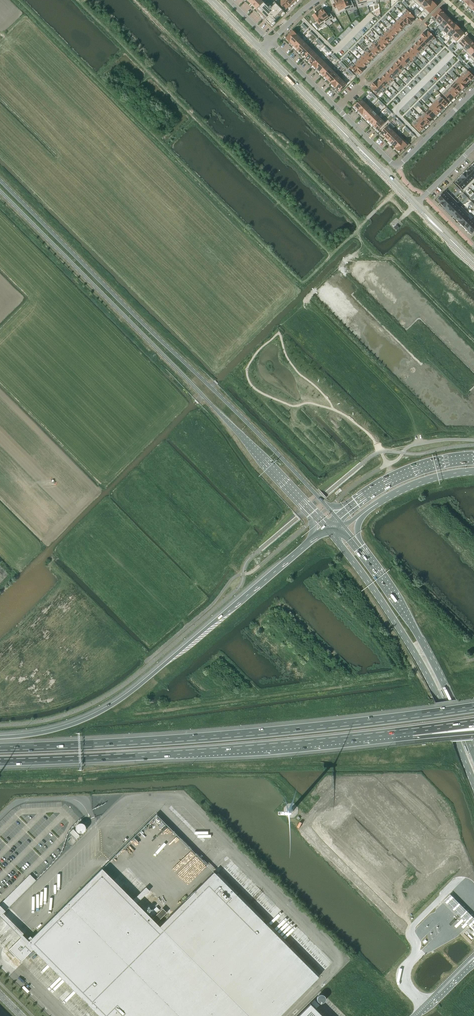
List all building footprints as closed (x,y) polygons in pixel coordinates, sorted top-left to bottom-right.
[(261,0),(255,7),(257,10),(258,10),(264,3),(261,0)] [(277,2),(286,10),(289,7),(282,0),(279,0),(277,2)] [(334,9),(337,16),(340,14),(340,13),(345,11),(340,0),(338,0),(334,2),(337,8),(334,9)] [(345,11),(351,8),(351,9),(355,7),(351,1),(348,2),(347,0),(340,0),(345,11)] [(420,6),(421,6),(424,10),(433,2),(432,2),(431,0),(426,0),(420,6)] [(424,10),(423,11),(428,15),(437,6),(433,1),(432,2),(433,2),(424,10)] [(257,10),(257,11),(260,15),(263,18),(263,17),(263,18),(263,17),(267,21),(266,21),(268,22),(269,24),(271,25),(275,22),(276,20),(280,16),(282,14),(284,12),(275,3),(271,6),(268,3),(266,5),(264,3),(258,10),(257,10)] [(406,8),(401,13),(403,14),(412,23),(414,20),(413,19),(415,17),(406,8)] [(318,13),(325,23),(330,20),(331,20),(334,18),(330,12),(327,14),(323,9),(318,13)] [(440,9),(430,18),(435,22),(436,21),(444,13),(440,9)] [(318,12),(313,16),(317,22),(314,24),(318,30),(321,27),(325,23),(318,13),(318,12)] [(401,12),(397,16),(399,18),(407,25),(408,24),(410,25),(412,23),(403,14),(401,13),(401,12)] [(444,13),(436,21),(440,25),(448,17),(444,13)] [(448,17),(440,25),(444,29),(452,21),(448,17)] [(399,18),(396,22),(403,29),(407,25),(399,18)] [(444,29),(443,30),(447,34),(456,25),(452,21),(444,29)] [(392,25),(392,26),(399,33),(403,29),(396,22),(392,25)] [(390,24),(386,28),(388,30),(388,29),(395,37),(399,33),(392,26),(392,25),(390,24)] [(456,25),(447,34),(451,39),(452,38),(460,30),(461,29),(456,25)] [(388,30),(384,33),(391,41),(392,40),(395,37),(388,29),(388,30)] [(293,30),(285,38),(289,42),(297,34),(293,30)] [(460,30),(452,38),(456,42),(464,34),(460,30)] [(425,31),(423,34),(432,43),(431,43),(432,44),(436,39),(432,35),(432,34),(428,31),(427,33),(425,31)] [(297,34),(289,42),(291,44),(293,46),(301,38),(302,37),(298,33),(297,34)] [(380,37),(388,45),(392,41),(392,40),(391,41),(384,33),(380,37)] [(423,34),(420,36),(422,38),(420,39),(428,46),(431,43),(432,43),(423,34)] [(379,35),(375,39),(384,49),(388,45),(380,37),(379,35)] [(467,36),(459,43),(463,47),(464,48),(471,40),(467,36)] [(301,38),(293,46),(297,49),(304,42),(301,38)] [(375,39),(371,43),(380,52),(380,53),(384,49),(375,39)] [(420,39),(417,43),(425,51),(429,47),(428,46),(420,39)] [(463,48),(467,52),(473,45),(473,43),(471,40),(464,48),(463,47),(463,48)] [(304,42),(297,49),(301,53),(308,46),(309,45),(305,41),(304,42)] [(371,43),(367,47),(376,56),(380,52),(371,43)] [(417,43),(413,47),(420,54),(421,55),(425,51),(417,43)] [(466,53),(470,57),(473,53),(473,45),(467,52),(466,53)] [(308,46),(301,53),(305,57),(312,50),(308,46)] [(367,47),(363,51),(365,52),(372,60),(376,56),(367,47)] [(413,47),(409,50),(416,58),(420,54),(413,47)] [(305,57),(304,57),(308,61),(318,52),(314,48),(312,50),(305,57)] [(405,54),(412,62),(413,61),(416,58),(409,50),(405,54)] [(318,52),(308,61),(312,65),(321,57),(321,56),(318,52)] [(365,52),(361,56),(368,63),(372,60),(365,52)] [(405,54),(401,58),(409,65),(409,66),(413,62),(413,61),(412,62),(405,54)] [(361,56),(357,60),(365,67),(368,63),(361,56)] [(321,57),(312,65),(316,69),(324,60),(321,57)] [(401,58),(397,61),(405,69),(409,66),(409,65),(401,58)] [(324,60),(316,69),(320,72),(329,63),(325,59),(324,60)] [(357,60),(354,64),(362,72),(365,70),(363,69),(365,67),(357,60)] [(397,61),(393,65),(394,66),(401,73),(405,69),(397,61)] [(329,63),(320,72),(324,76),(332,68),(333,67),(329,63)] [(354,64),(350,68),(353,71),(353,72),(354,72),(357,75),(358,73),(360,75),(362,72),(354,64)] [(394,66),(390,70),(397,77),(401,73),(394,66)] [(332,68),(324,76),(328,80),(335,73),(336,72),(332,68)] [(461,73),(463,75),(463,74),(471,82),(473,78),(473,77),(466,69),(461,73)] [(390,70),(386,73),(393,81),(394,81),(397,77),(390,70)] [(335,73),(328,80),(331,84),(339,77),(335,73)] [(386,73),(382,77),(390,85),(390,86),(391,86),(395,82),(394,81),(393,81),(386,73)] [(459,78),(459,79),(466,86),(467,86),(471,82),(463,74),(463,75),(459,78)] [(331,84),(335,88),(343,80),(339,77),(331,84)] [(382,77),(378,81),(387,89),(390,86),(390,85),(382,77)] [(458,77),(453,81),(462,90),(463,90),(467,86),(466,86),(459,79),(459,78),(458,77)] [(343,80),(335,88),(340,92),(343,89),(342,88),(346,84),(343,80)] [(376,81),(373,83),(382,92),(383,94),(388,90),(387,89),(378,81),(377,82),(376,81)] [(453,81),(449,85),(458,94),(462,90),(453,81)] [(372,87),(371,89),(374,92),(375,93),(378,96),(382,92),(373,83),(371,86),(372,87)] [(449,85),(445,89),(454,98),(458,94),(449,85)] [(445,89),(441,93),(450,102),(454,98),(445,89)] [(439,95),(435,99),(436,100),(444,108),(448,104),(439,95)] [(357,103),(354,106),(358,111),(367,103),(367,102),(363,99),(358,104),(357,103)] [(436,100),(432,104),(433,105),(440,112),(444,108),(436,100)] [(358,111),(362,115),(370,107),(370,108),(371,106),(367,102),(367,103),(358,111)] [(433,105),(429,109),(436,116),(440,112),(433,105)] [(370,107),(362,115),(366,119),(373,111),(370,108),(370,107)] [(373,111),(366,119),(370,122),(377,115),(379,114),(375,109),(373,111)] [(429,109),(425,113),(432,120),(436,116),(429,109)] [(421,117),(428,124),(428,125),(432,120),(425,113),(421,117)] [(377,115),(370,122),(374,126),(381,119),(377,115)] [(420,116),(416,120),(424,128),(428,124),(421,117),(420,116)] [(381,119),(374,126),(378,130),(386,122),(382,118),(381,119)] [(416,120),(412,124),(420,132),(424,128),(416,120)] [(389,125),(381,133),(385,137),(393,129),(395,127),(390,122),(388,124),(389,125)] [(393,129),(385,137),(389,141),(397,133),(393,129)] [(397,133),(389,141),(392,145),(400,137),(400,136),(397,133)] [(400,137),(392,145),(394,147),(396,149),(405,140),(401,136),(400,136),(400,137)] [(405,140),(396,149),(400,153),(409,144),(405,140)] [(463,175),(472,184),(473,182),(473,178),(467,171),(463,175)] [(462,176),(459,179),(468,188),(472,184),(463,175),(462,176)] [(459,179),(455,183),(464,192),(468,188),(459,179)] [(440,197),(437,200),(441,204),(450,195),(446,191),(444,193),(441,196),(440,196),(440,197)] [(441,204),(443,206),(449,212),(445,208),(454,199),(450,195),(441,204)] [(454,199),(445,208),(449,212),(457,203),(457,204),(458,203),(454,199)] [(457,203),(449,212),(452,215),(461,207),(460,207),(457,204),(457,203)] [(461,207),(452,215),(456,219),(465,210),(461,206),(460,207),(461,207)] [(465,210),(456,219),(458,221),(460,223),(467,216),(468,216),(469,214),(465,210)] [(467,216),(460,223),(462,225),(464,227),(471,220),(468,216),(467,216)] [(464,227),(468,231),(473,224),(473,222),(471,220),(464,227)] [(83,832),(84,832),(85,831),(85,830),(85,829),(85,828),(85,827),(85,826),(85,825),(84,825),(83,824),(82,823),(81,823),(80,823),(79,823),(79,824),(78,824),(77,824),(77,825),(76,826),(76,827),(75,828),(76,829),(76,830),(76,831),(77,831),(77,832),(78,832),(79,833),(80,833),(81,833),(82,833),(83,833),(83,832)] [(80,836),(73,829),(69,833),(76,839),(80,836)] [(445,862),(440,867),(443,870),(448,864),(445,862)] [(32,938),(30,936),(27,939),(23,935),(21,937),(9,950),(21,962),(33,950),(100,1015),(279,1015),(318,977),(214,872),(160,926),(137,903),(149,891),(146,887),(133,900),(102,868),(32,938)] [(0,916),(13,929),(21,937),(23,935),(15,927),(2,914),(36,880),(30,874),(0,904),(0,916)] [(461,905),(457,901),(454,897),(450,894),(444,900),(447,904),(451,907),(455,911),(459,915),(463,919),(467,923),(473,931),(473,929),(471,926),(473,923),(473,918),(473,917),(469,913),(465,909),(461,905)] [(144,910),(148,914),(153,909),(149,905),(144,910)] [(156,907),(149,914),(152,917),(160,910),(156,907)] [(316,997),(316,999),(317,1001),(318,1002),(320,1003),(321,1002),(323,1002),(324,1000),(324,998),(324,996),(322,995),(320,994),(318,995),(317,996),(316,997)] [(311,1002),(316,1008),(319,1004),(314,999),(311,1002)] [(310,1004),(297,1015),(322,1015),(310,1004)]
